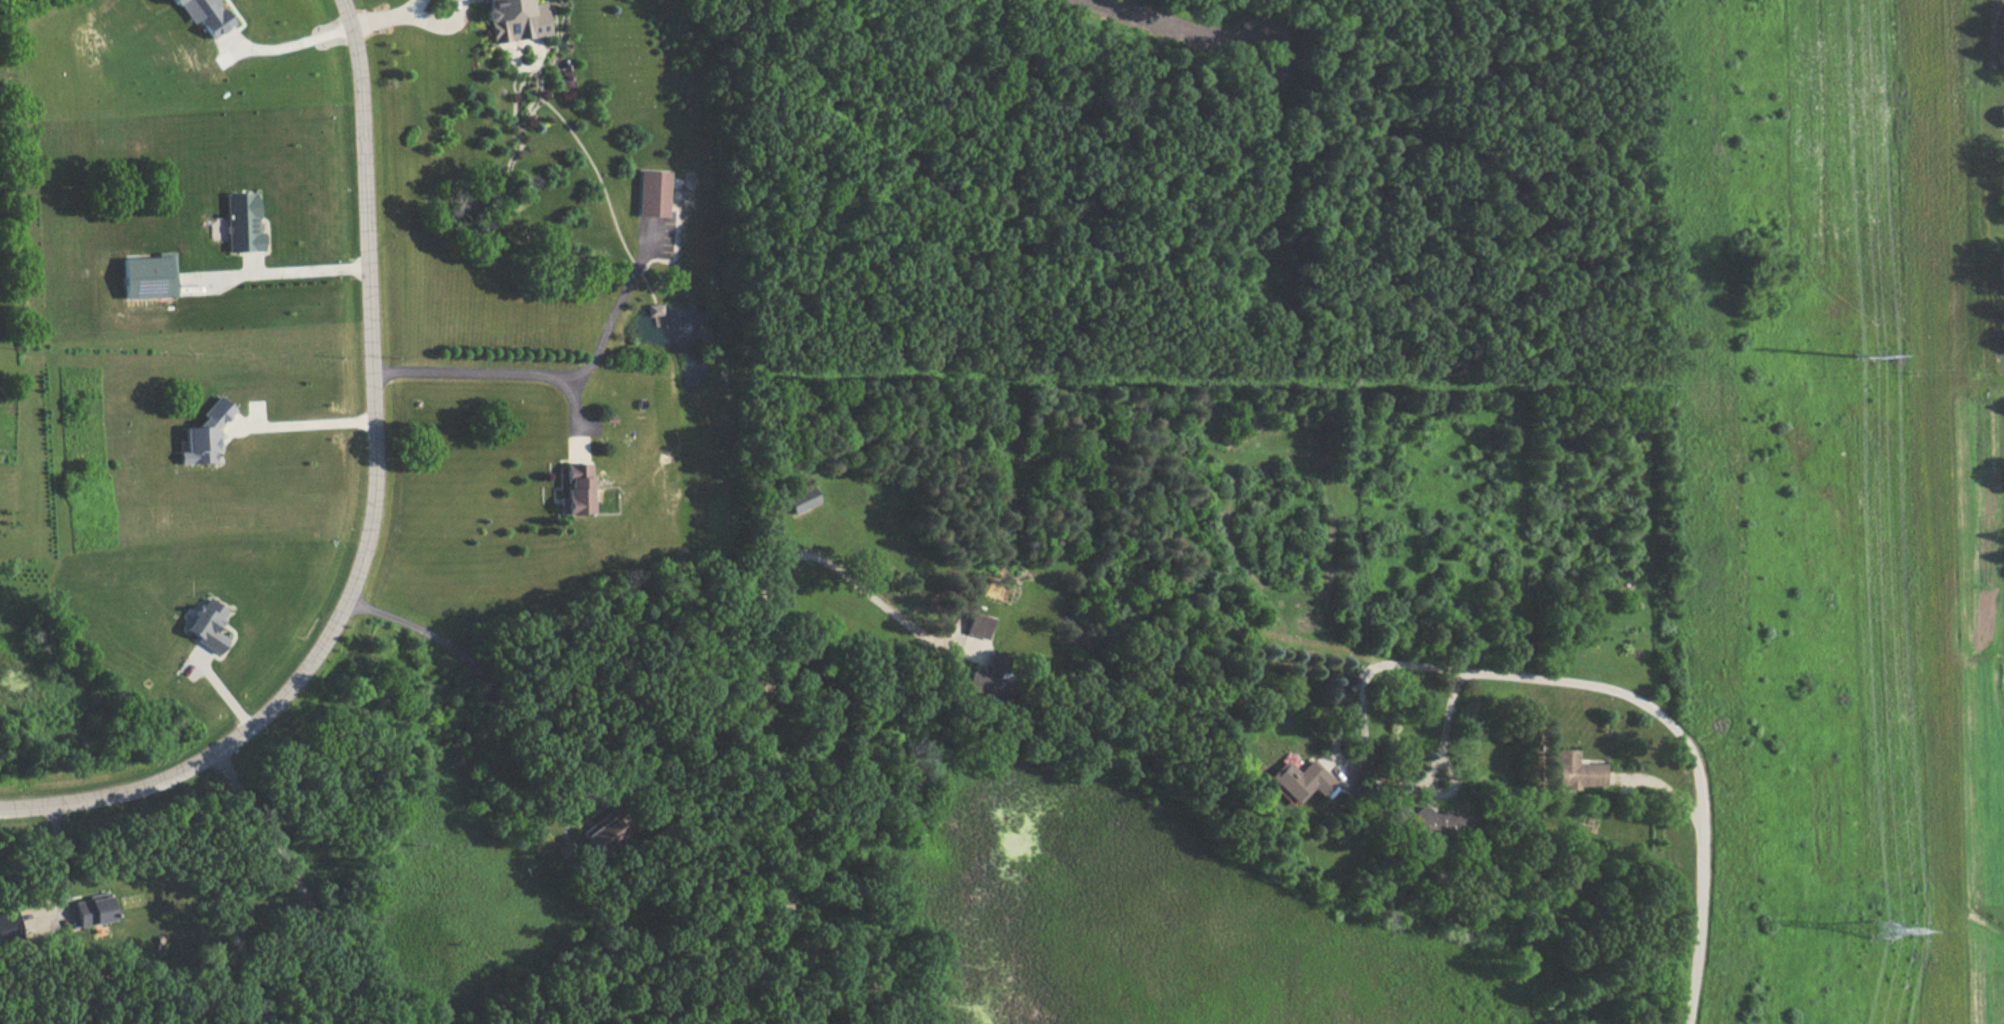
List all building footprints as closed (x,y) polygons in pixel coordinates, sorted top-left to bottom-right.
[(551,32),(546,1),(525,5),(524,0),(477,0),(481,20),(489,19),(493,42),(551,32)] [(1992,110),(2003,108),(2003,128),(1996,129),(1992,110)] [(636,214),(664,215),(666,170),(638,169),(636,214)] [(222,199),(224,258),(259,257),(258,237),(254,237),(253,216),(249,216),(249,198),(222,199)] [(118,261),(119,304),(168,303),(167,256),(151,256),(151,261),(118,261)] [(646,302),(647,315),(657,314),(662,314),(662,301),(646,302)] [(554,515),(583,515),(584,463),(554,463),(554,515)] [(785,498),(792,516),(819,504),(811,486),(785,498)] [(180,635),(214,659),(225,643),(212,634),(227,612),(206,597),(180,635)] [(970,614),(963,633),(985,640),(991,621),(970,614)] [(989,652),(984,668),(988,669),(986,677),(965,671),(960,690),(978,695),(977,699),(995,704),(997,699),(1007,702),(1011,685),(994,680),(997,672),(1002,674),(1007,657),(989,652)] [(1573,749),(1552,748),(1551,787),(1598,788),(1599,763),(1572,762),(1573,749)] [(1308,789),(1314,797),(1330,785),(1309,758),(1291,772),(1282,760),(1262,775),(1286,806),(1308,789)] [(598,839),(604,843),(612,831),(605,827),(598,839)] [(69,903),(74,930),(109,924),(104,897),(69,903)]
